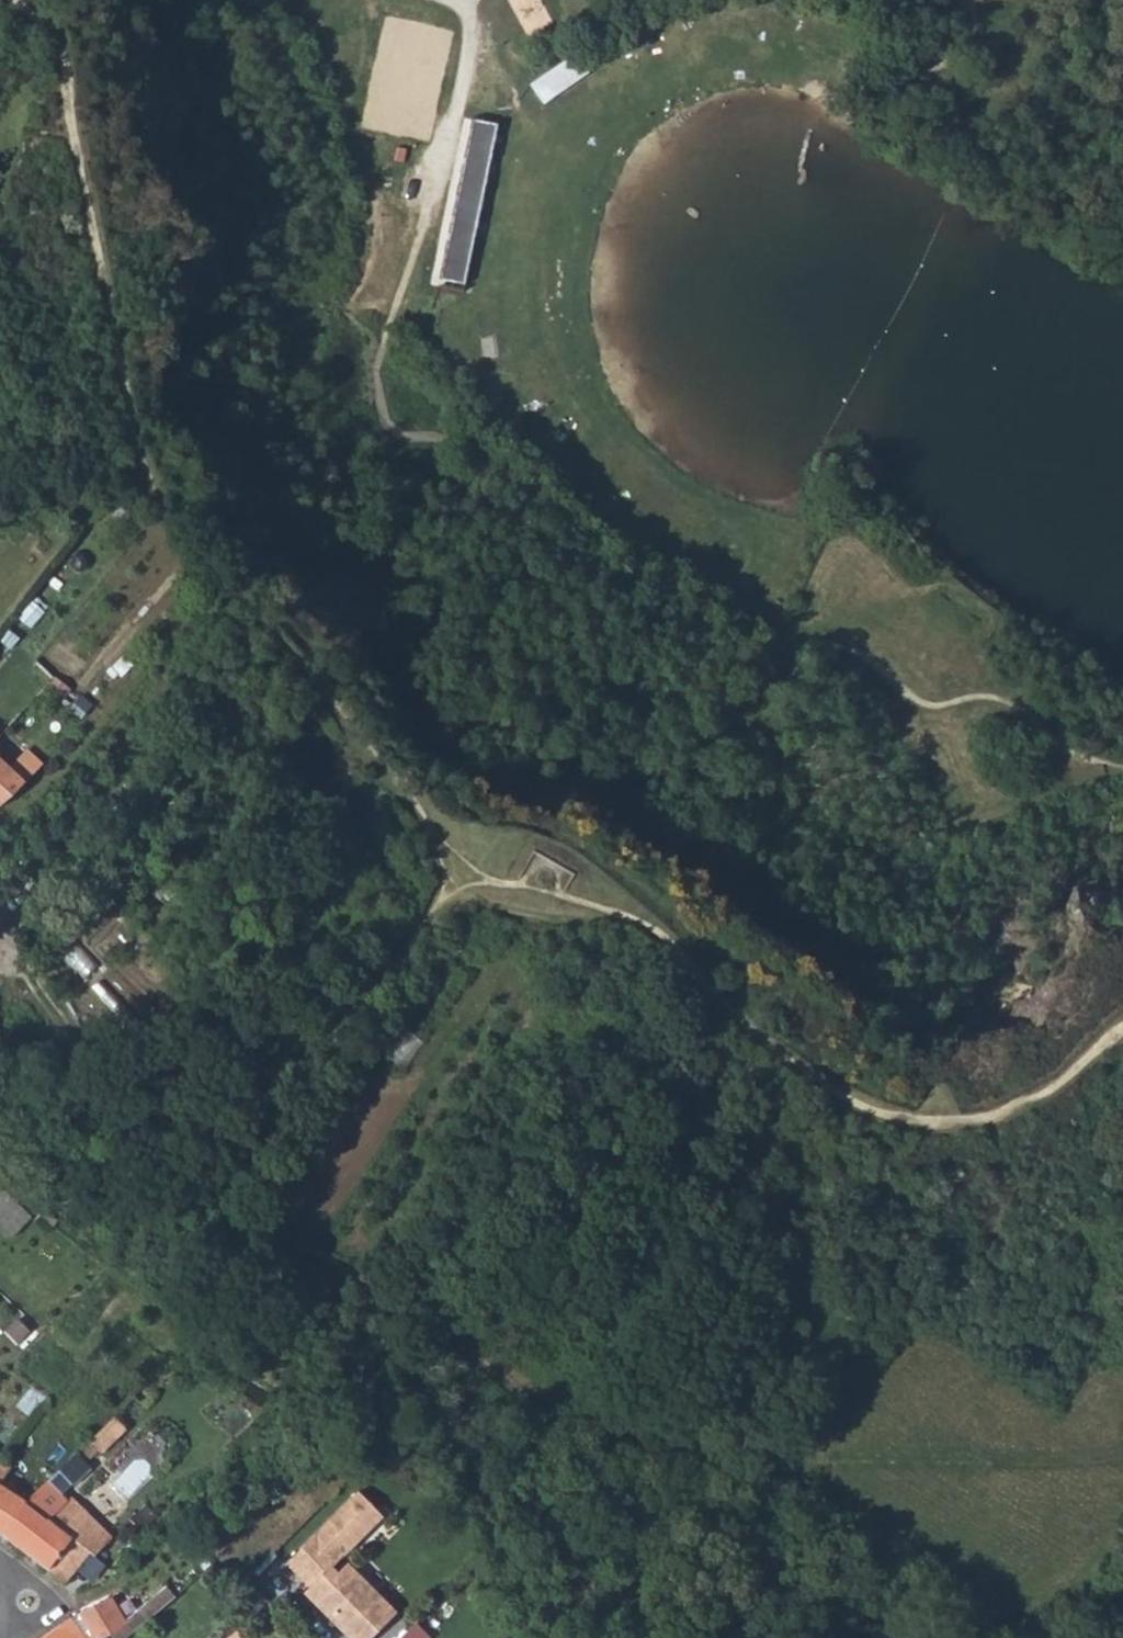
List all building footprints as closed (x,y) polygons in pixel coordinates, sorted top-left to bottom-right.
[(468,118),(442,261),(467,266),(494,123),(468,118)] [(442,261),(438,280),(451,282),(464,285),(467,266),(442,261)] [(0,807),(12,797),(28,781),(0,755),(0,807)] [(0,1189),(0,1225),(12,1237),(30,1220),(0,1189)] [(101,1456),(126,1431),(113,1418),(100,1432),(58,1475),(74,1489),(92,1470),(86,1465),(98,1453),(101,1456)] [(3,1451),(0,1454),(0,1534),(42,1491),(9,1468),(15,1460),(3,1451)] [(47,1487),(42,1491),(0,1534),(25,1553),(65,1503),(47,1487)] [(359,1492),(285,1563),(308,1587),(303,1592),(347,1637),(370,1637),(395,1614),(346,1563),(337,1572),(332,1566),(382,1517),(359,1492)] [(81,1511),(67,1499),(65,1503),(25,1553),(64,1583),(90,1552),(92,1553),(107,1535),(79,1513),(81,1511)] [(109,1636),(110,1637),(127,1637),(173,1597),(164,1587),(122,1625),(108,1601),(70,1617),(40,1637),(107,1637),(109,1636)] [(173,1597),(127,1637),(154,1637),(185,1610),(173,1597)]
